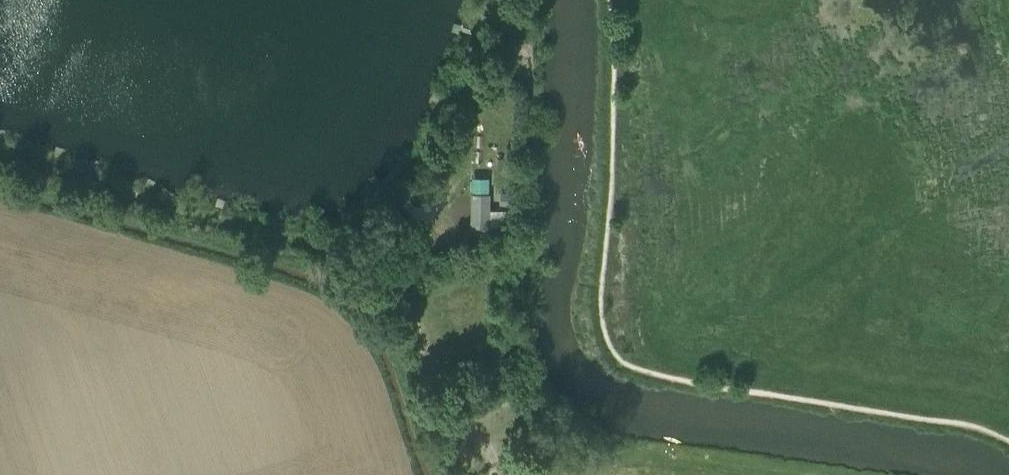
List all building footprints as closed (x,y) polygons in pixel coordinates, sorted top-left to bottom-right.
[(472,178),(472,193),(488,194),(489,178),(472,178)] [(472,193),(471,205),(488,205),(488,194),(472,193)] [(488,205),(471,205),(471,225),(487,225),(488,209),(488,205)] [(509,210),(488,209),(487,225),(509,226),(509,210)]
